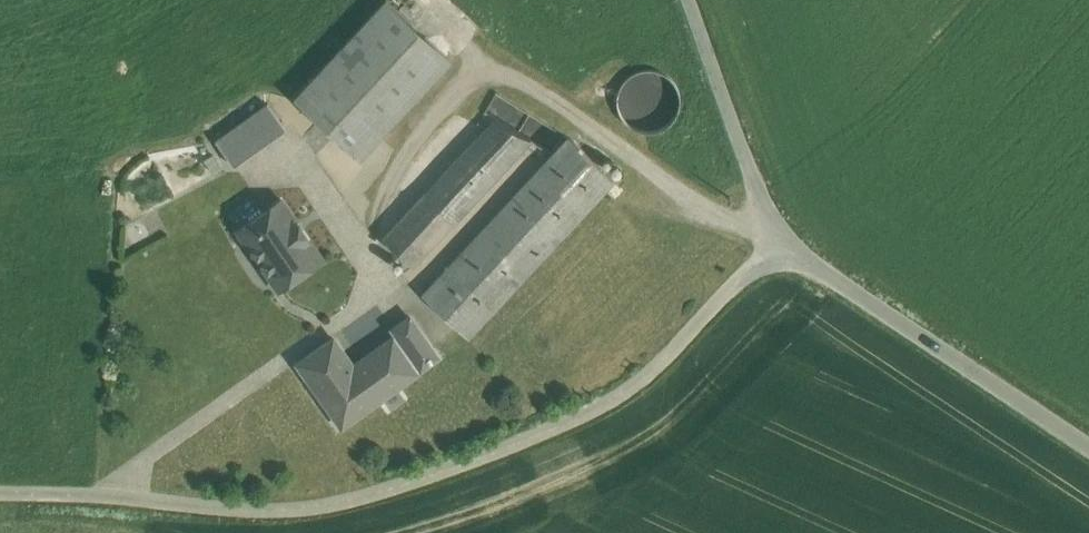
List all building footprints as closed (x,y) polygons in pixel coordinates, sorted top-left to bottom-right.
[(295,97),(360,158),(452,60),(388,0),(385,0),(295,97)] [(678,112),(680,101),(678,89),(671,80),(661,73),(650,71),(638,73),(629,80),(622,90),(620,101),(623,113),(629,122),(639,129),(650,131),(662,129),(672,122),(678,112)] [(284,128),(267,104),(217,140),(234,164),(284,128)] [(426,191),(383,237),(413,265),(531,139),(496,118),(427,192),(426,191)] [(568,136),(422,293),(468,335),(614,178),(568,136)] [(282,198),(238,229),(280,289),(324,258),(282,198)] [(410,315),(393,327),(398,333),(412,354),(429,342),(410,315)] [(353,364),(334,337),(298,362),(342,424),(418,371),(417,369),(408,357),(412,354),(398,333),(353,364)] [(412,354),(408,357),(417,369),(430,360),(431,360),(433,358),(438,355),(429,342),(412,354)]
